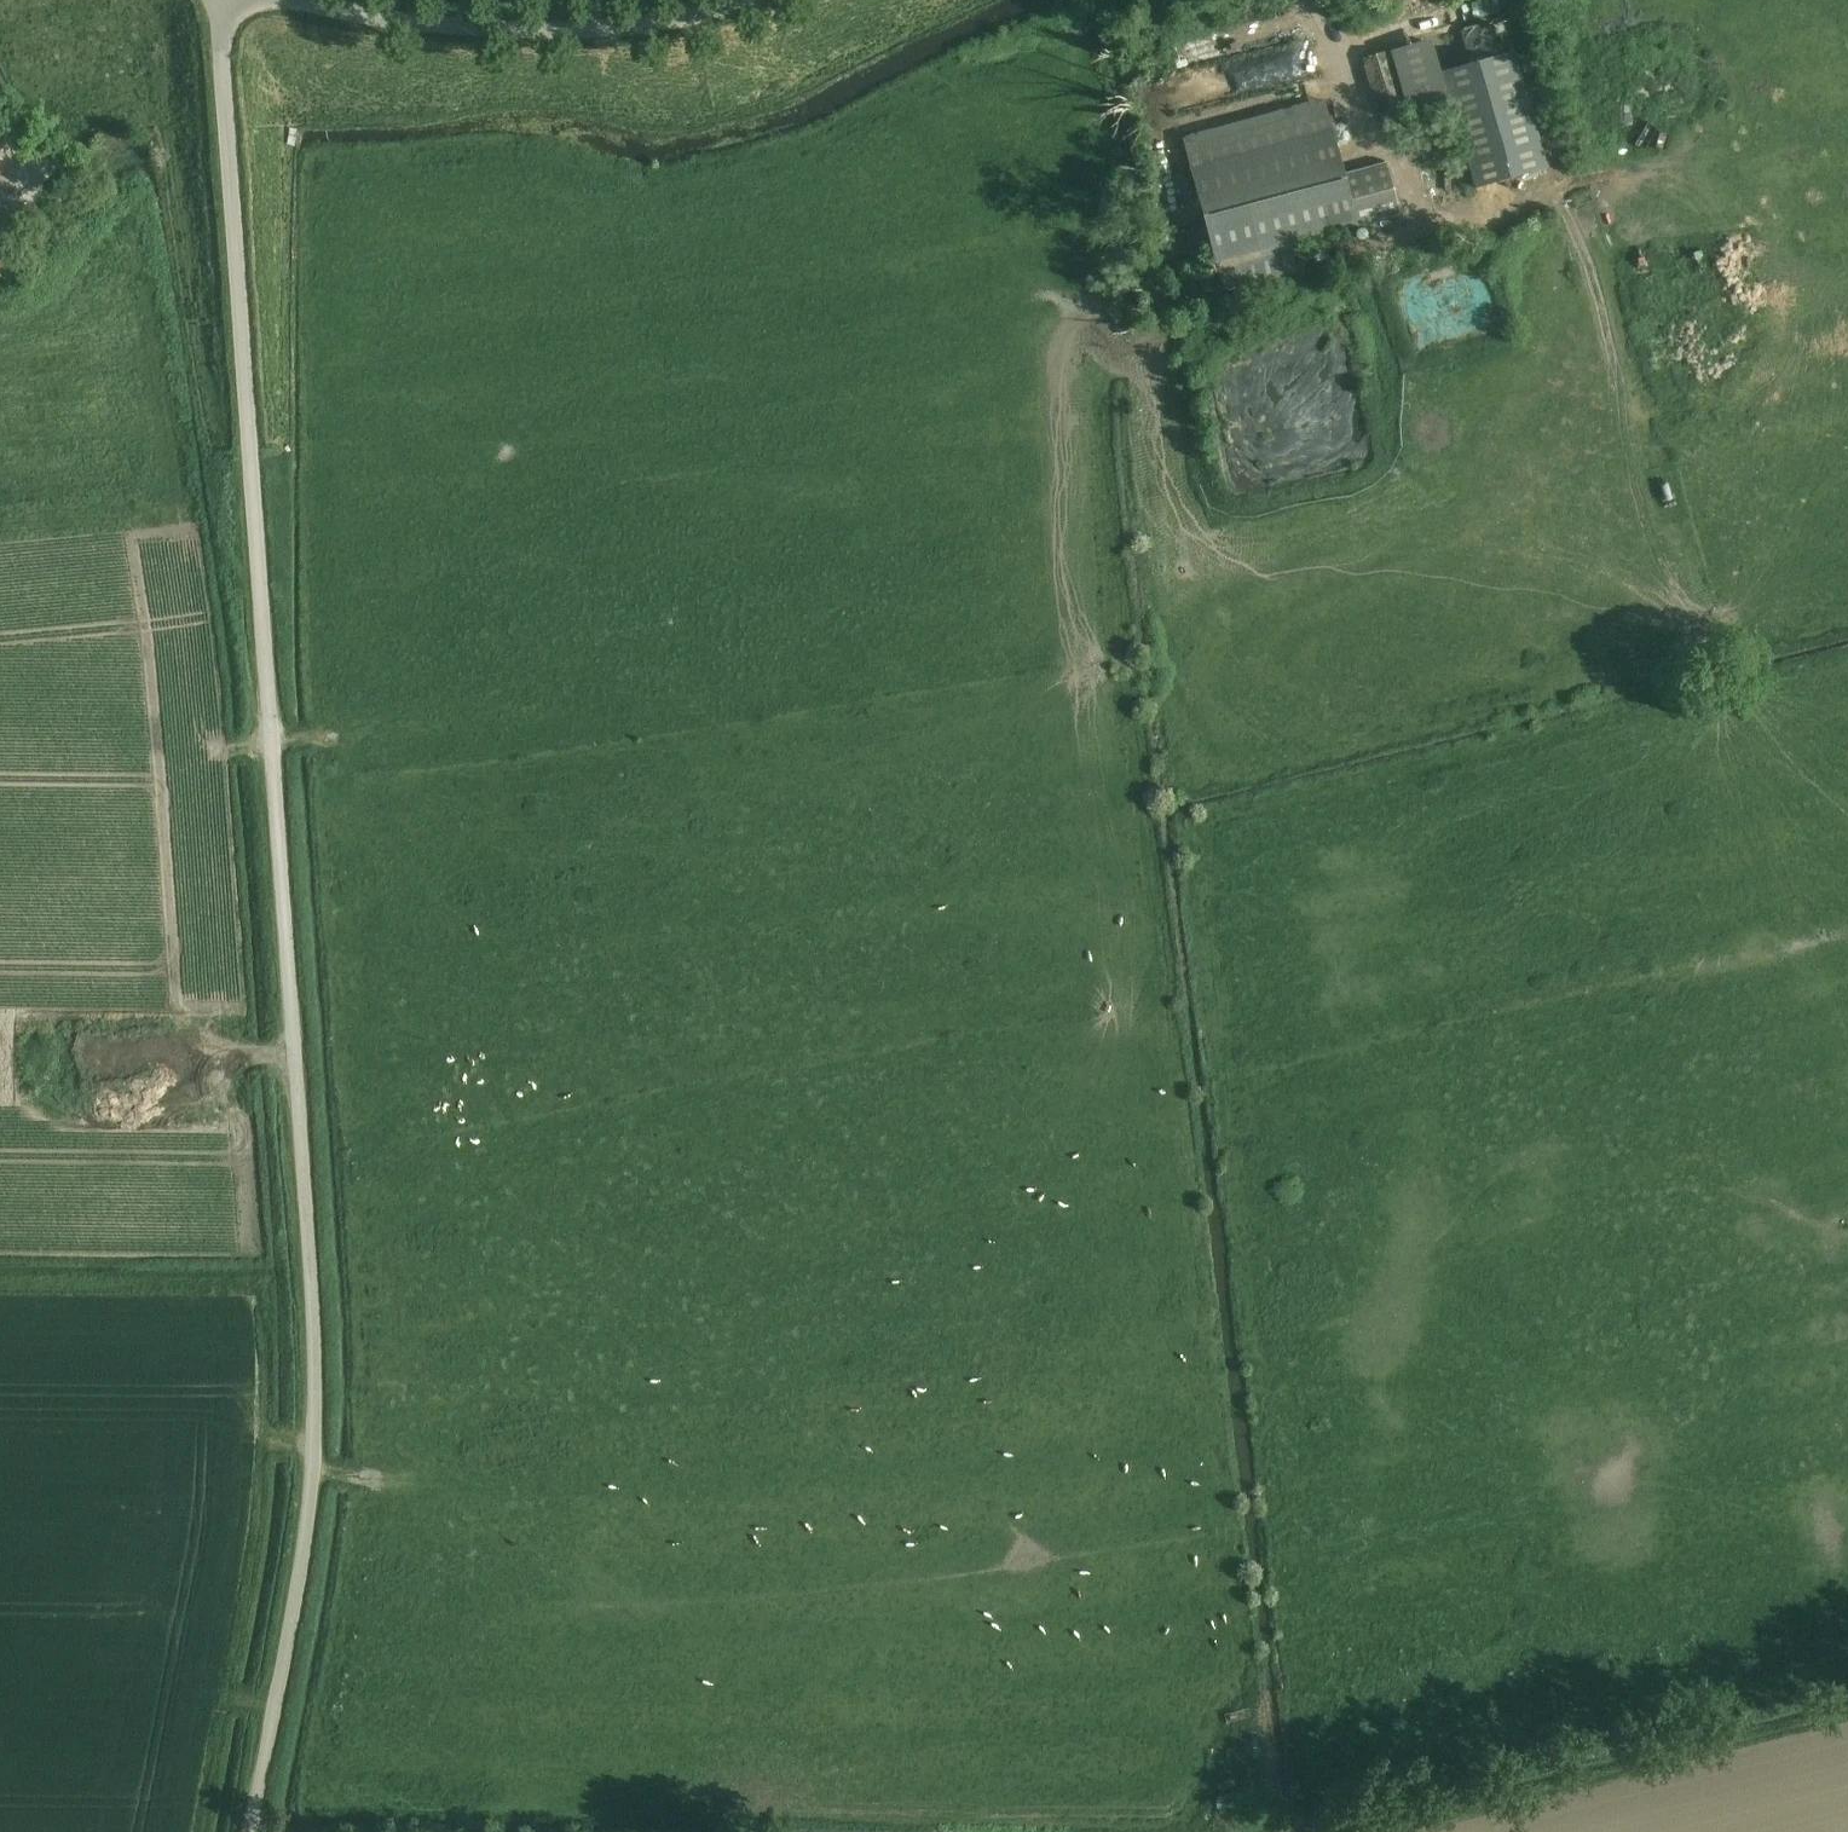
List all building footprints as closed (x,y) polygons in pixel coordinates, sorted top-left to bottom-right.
[(1432,33),(1390,47),(1408,104),(1449,91),(1442,64),(1432,33)] [(1515,43),(1442,64),(1449,91),(1475,180),(1549,160),(1515,43)] [(1380,112),(1408,104),(1390,47),(1362,55),(1380,112)] [(1224,108),(1256,101),(1252,84),(1220,91),(1224,108)] [(1218,260),(1358,221),(1399,210),(1385,160),(1344,171),(1332,126),(1191,165),(1218,260)] [(1432,259),(1433,276),(1416,278),(1420,329),(1486,324),(1480,255),(1432,259)] [(1338,324),(1207,357),(1242,496),(1373,463),(1338,324)]
